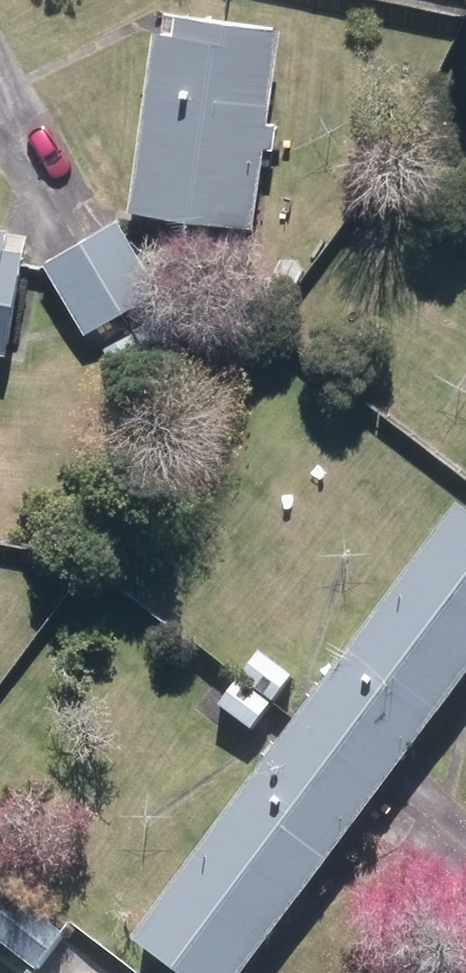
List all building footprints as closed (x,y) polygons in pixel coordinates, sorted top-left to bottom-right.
[(283,113),(296,20),(232,11),(194,5),(191,26),(171,23),(146,203),(268,220),(280,140),(288,140),(291,115),(283,113)] [(89,243),(131,312),(165,292),(125,222),(89,243)] [(12,355),(29,254),(11,251),(14,233),(0,231),(0,353),(12,355)] [(93,335),(131,312),(89,243),(52,265),(93,335)] [(170,316),(142,330),(161,366),(188,352),(170,316)] [(110,349),(129,386),(158,370),(138,335),(110,349)] [(394,792),(465,697),(465,518),(306,727),(394,792)] [(265,658),(246,683),(277,705),(297,681),(265,658)] [(257,735),(276,708),(244,684),(225,710),(257,735)] [(394,792),(393,792),(306,727),(141,949),(174,972),(259,972),(394,792)] [(39,972),(43,972),(70,940),(5,890),(0,897),(0,943),(39,972)]
